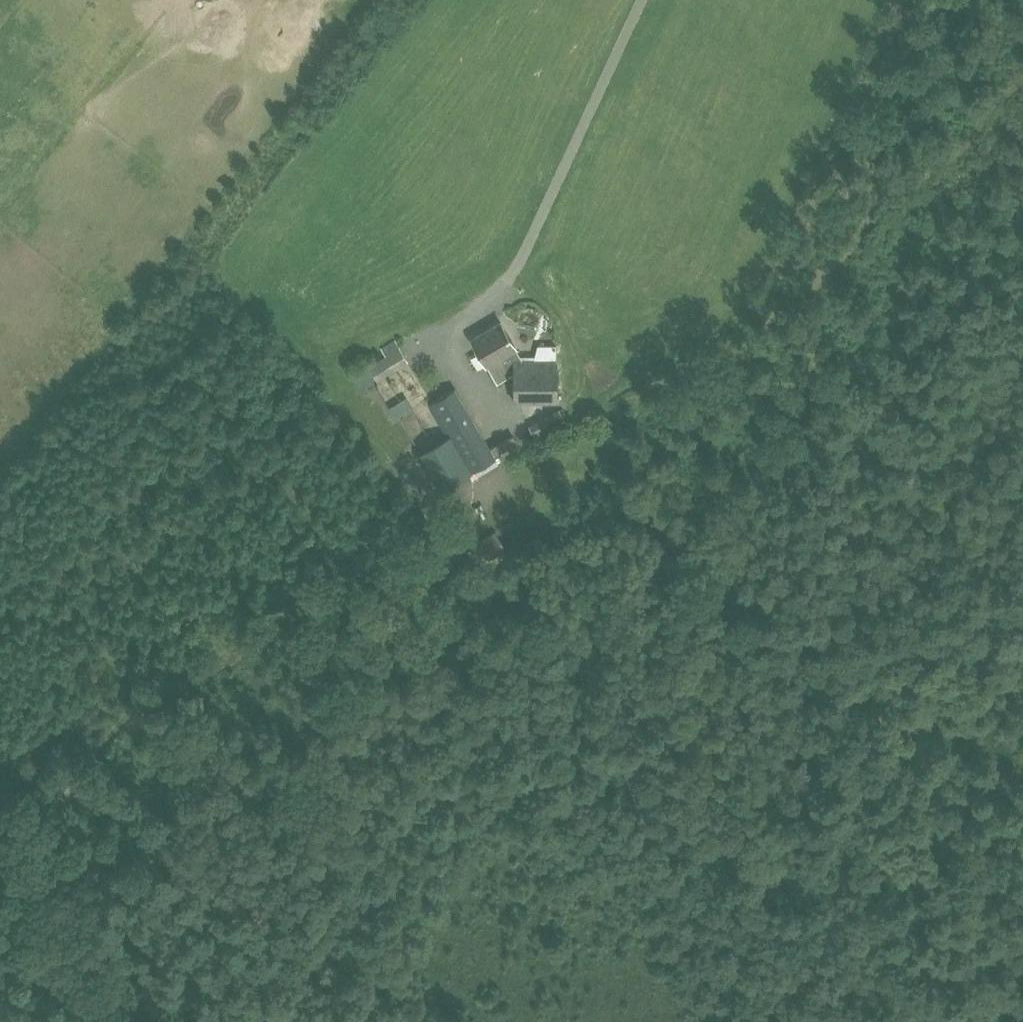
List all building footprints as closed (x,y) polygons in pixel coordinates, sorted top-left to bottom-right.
[(495,383),(512,373),(512,399),(553,399),(553,359),(553,344),(537,345),(534,355),(523,355),(501,319),(470,338),(495,383)] [(381,346),(386,355),(369,365),(378,381),(378,388),(395,417),(430,396),(395,338),(381,346)] [(428,404),(455,448),(438,460),(428,467),(442,490),(471,474),(472,476),(497,459),(455,387),(428,404)]
